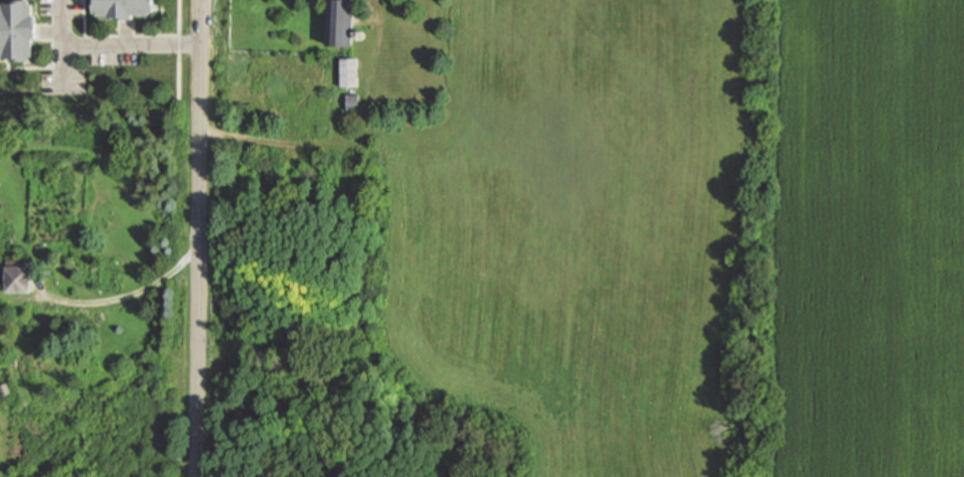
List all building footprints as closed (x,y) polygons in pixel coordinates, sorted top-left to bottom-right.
[(11,3),(11,0),(28,0),(28,4),(31,4),(31,15),(34,15),(34,16),(35,16),(36,36),(31,36),(32,55),(29,55),(29,59),(12,59),(12,56),(4,56),(0,56),(0,4),(4,4),(4,3),(11,3)] [(94,10),(94,0),(153,0),(153,9),(149,9),(149,12),(131,12),(131,17),(111,17),(111,16),(110,16),(110,13),(99,13),(99,10),(94,10)] [(326,45),(327,0),(353,0),(352,46),(326,45)] [(340,58),(357,58),(357,86),(340,86),(340,58)] [(345,92),(359,92),(360,110),(346,111),(345,92)] [(4,265),(30,264),(31,291),(5,291),(4,265)]
